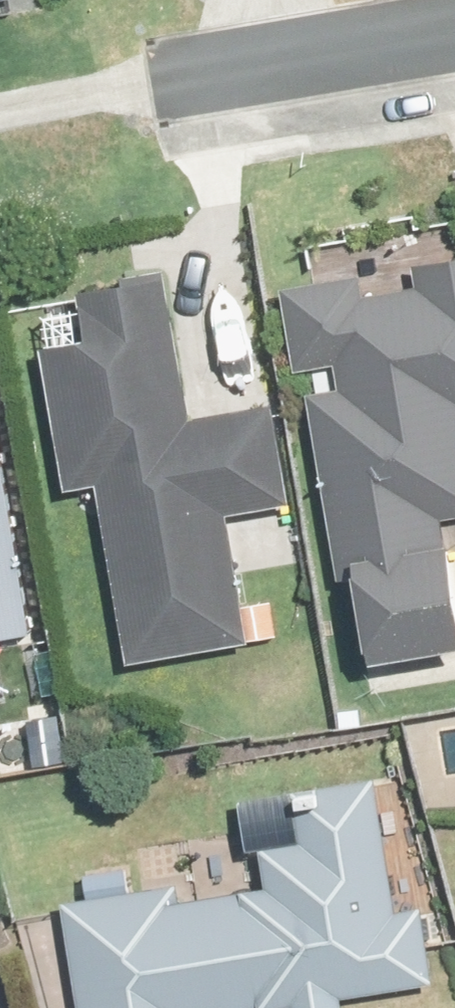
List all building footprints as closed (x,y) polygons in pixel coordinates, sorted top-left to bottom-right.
[(404,270),(408,288),(358,297),(354,276),(269,292),(285,373),(291,372),(344,653),(352,652),(355,665),(454,646),(454,644),(431,521),(454,516),(454,260),(404,270)] [(280,506),(263,407),(179,421),(155,273),(58,289),(67,346),(29,352),(52,493),(88,487),(119,668),(238,648),(216,516),(280,506)] [(33,637),(0,439),(0,642),(33,637)] [(61,901),(77,1007),(266,1007),(287,1005),(288,1007),(334,1007),(339,1007),(337,997),(431,984),(420,908),(395,912),(375,779),(295,790),(303,841),(261,847),(267,887),(175,902),(171,885),(61,901)]
